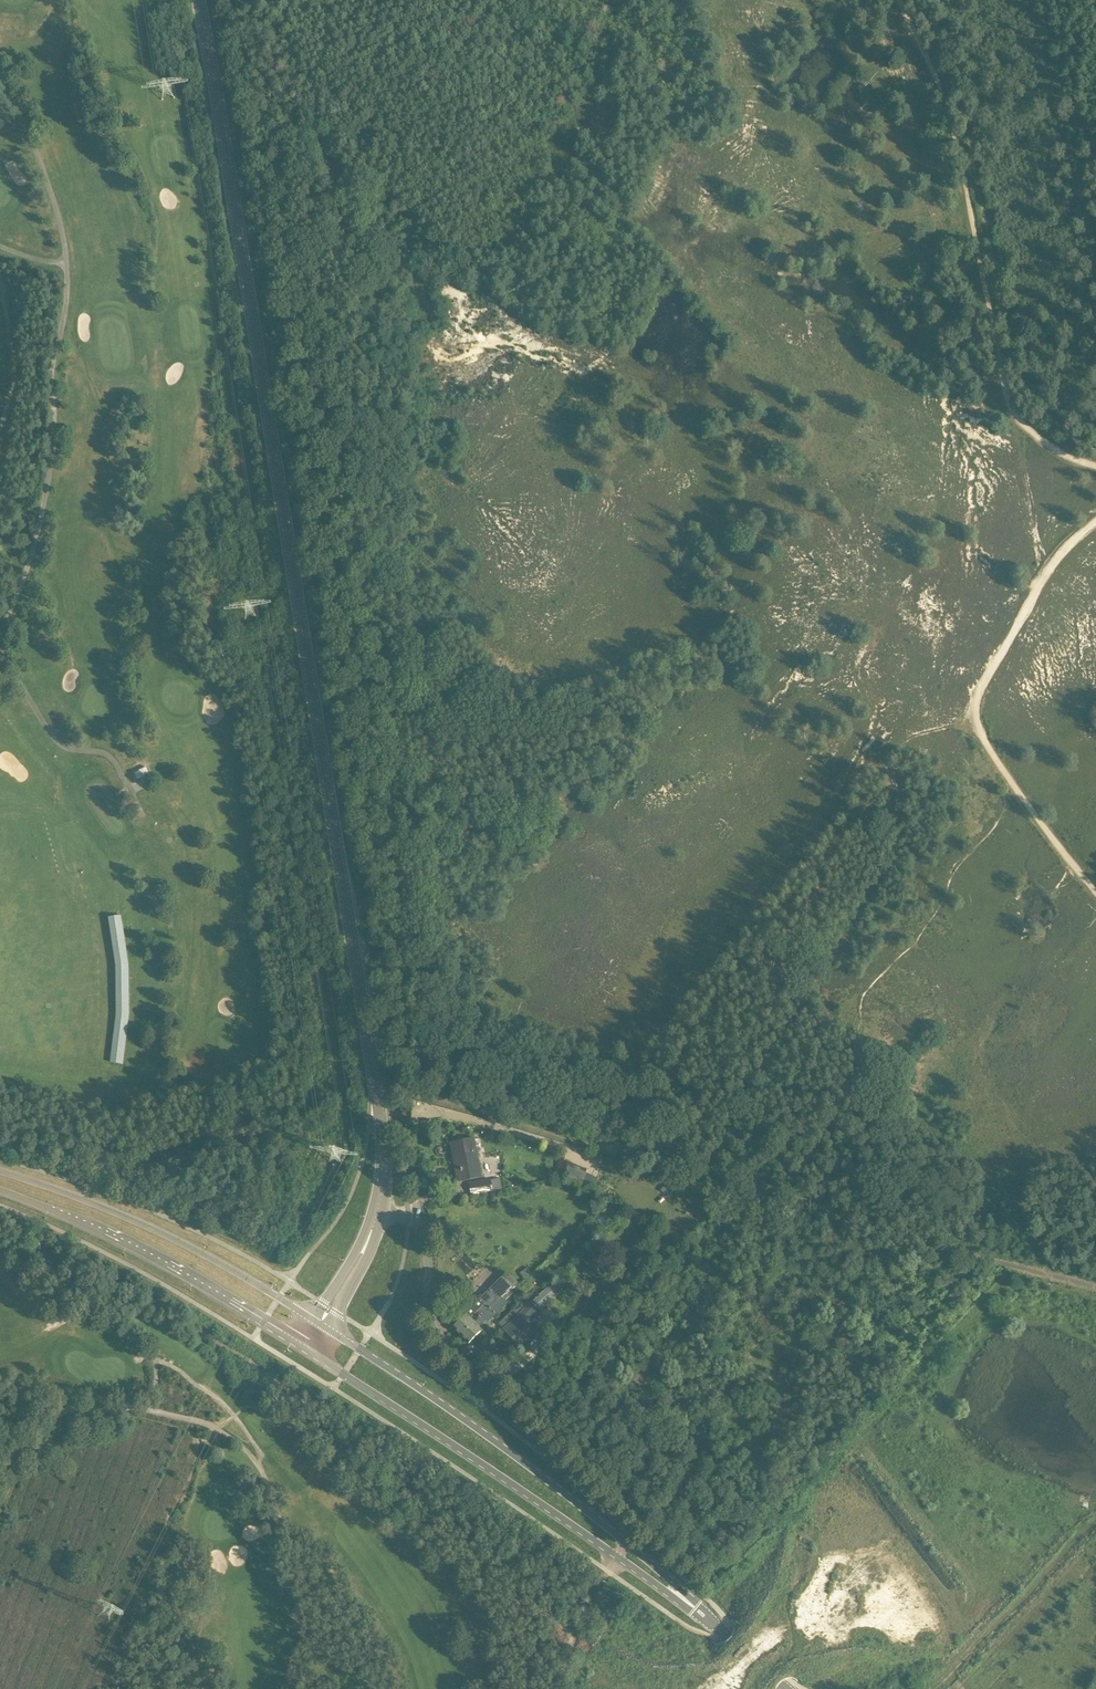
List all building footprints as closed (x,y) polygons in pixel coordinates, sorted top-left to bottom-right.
[(146,767),(134,773),(137,779),(149,773),(146,767)] [(121,916),(108,918),(116,966),(116,1015),(110,1063),(123,1065),(129,1015),(128,964),(121,916)] [(458,1182),(484,1177),(476,1139),(450,1144),(458,1182)] [(568,1162),(567,1175),(582,1182),(587,1170),(568,1162)] [(471,1195),(493,1191),(493,1190),(491,1180),(491,1179),(469,1183),(471,1195)] [(500,1179),(491,1180),(493,1190),(502,1188),(500,1179)] [(661,1191),(671,1196),(674,1188),(664,1183),(661,1191)] [(519,1285),(532,1274),(527,1268),(519,1274),(521,1277),(516,1281),(509,1273),(489,1291),(488,1290),(451,1326),(469,1344),(490,1324),(488,1322),(507,1304),(506,1301),(514,1293),(511,1290),(519,1284),(519,1285)] [(549,1287),(531,1303),(504,1331),(509,1336),(507,1338),(514,1344),(516,1342),(520,1346),(532,1335),(533,1336),(534,1335),(539,1330),(532,1323),(529,1326),(525,1323),(530,1319),(532,1321),(539,1313),(541,1315),(558,1297),(549,1287)] [(503,1329),(504,1331),(531,1303),(525,1298),(498,1324),(502,1329),(503,1329)] [(520,1395),(525,1391),(519,1385),(515,1389),(520,1395)]
